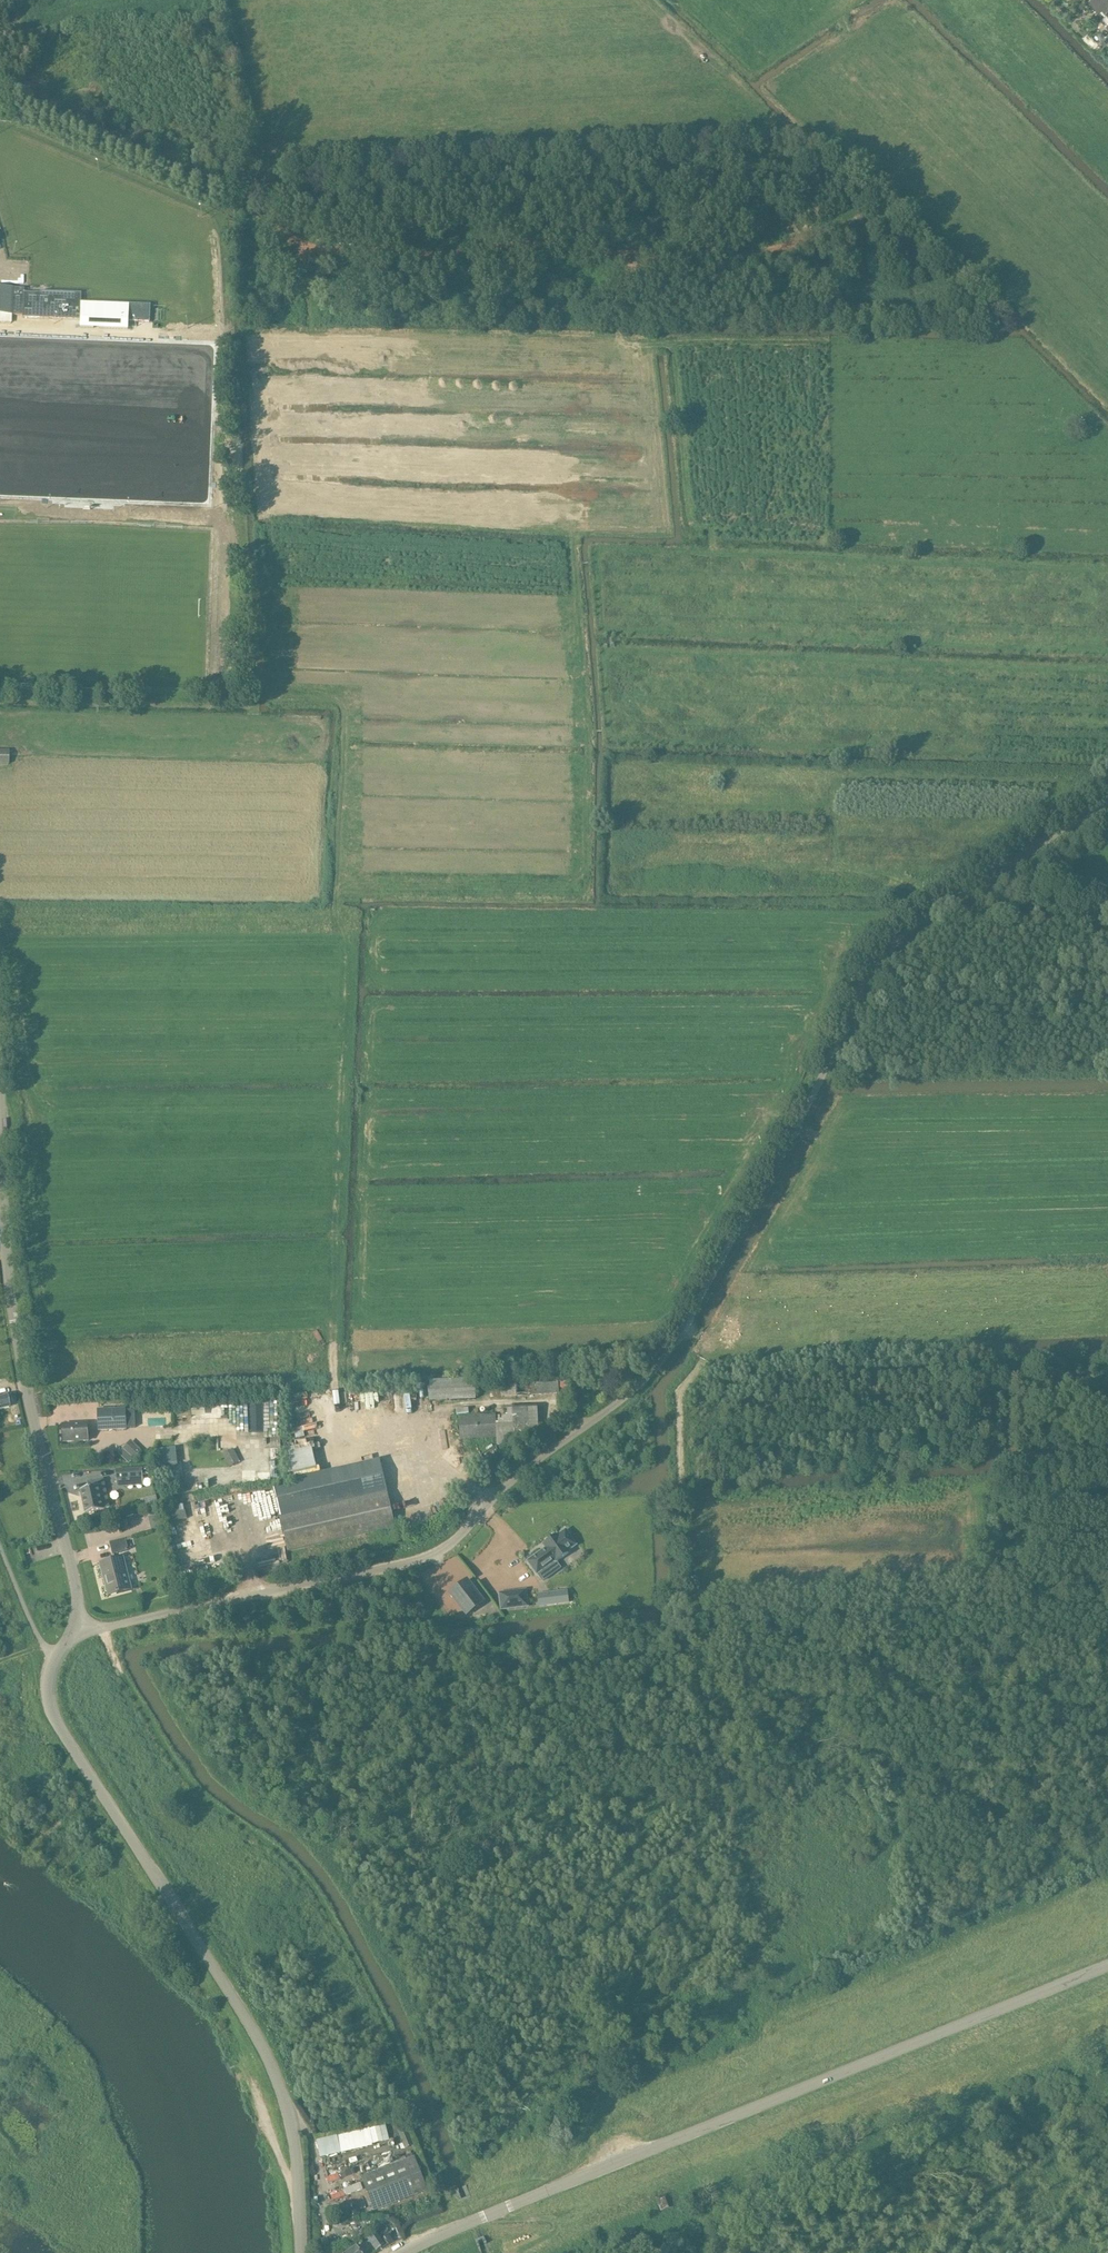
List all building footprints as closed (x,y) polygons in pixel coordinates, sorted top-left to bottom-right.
[(1104,6),(1107,11),(1107,0),(1093,0),(1092,1),(1100,10),(1104,6)] [(12,323),(12,315),(19,315),(22,315),(22,317),(80,320),(80,328),(83,328),(93,328),(93,326),(93,322),(99,322),(99,327),(99,328),(128,330),(128,328),(128,322),(150,322),(151,305),(84,302),(80,302),(81,293),(40,291),(40,293),(24,292),(24,288),(0,287),(0,322),(12,323)] [(0,751),(0,765),(10,765),(10,752),(0,751)] [(559,1395),(559,1391),(576,1390),(575,1378),(558,1379),(501,1381),(501,1397),(559,1395)] [(429,1402),(476,1400),(474,1379),(428,1382),(429,1402)] [(9,1407),(7,1396),(0,1397),(0,1409),(9,1407)] [(251,1432),(263,1432),(262,1404),(250,1404),(251,1432)] [(235,1407),(178,1407),(178,1416),(236,1416),(235,1407)] [(98,1433),(127,1431),(127,1429),(126,1411),(126,1408),(97,1410),(98,1433)] [(136,1428),(135,1410),(126,1411),(127,1429),(136,1428)] [(497,1437),(495,1414),(459,1416),(461,1439),(497,1437)] [(88,1441),(87,1424),(63,1426),(64,1442),(88,1441)] [(129,1462),(139,1451),(133,1445),(128,1450),(123,1449),(119,1453),(129,1462)] [(189,1445),(160,1447),(162,1477),(191,1474),(189,1445)] [(270,1460),(270,1448),(261,1448),(260,1459),(270,1460)] [(229,1468),(240,1462),(233,1449),(222,1454),(229,1468)] [(142,1468),(116,1470),(117,1487),(127,1486),(126,1481),(143,1480),(142,1468)] [(109,1502),(104,1480),(87,1483),(89,1489),(81,1490),(86,1514),(105,1510),(103,1504),(109,1502)] [(387,1493),(280,1518),(288,1553),(395,1528),(387,1494),(387,1493)] [(145,1510),(160,1506),(157,1495),(142,1499),(145,1510)] [(185,1504),(171,1509),(175,1522),(189,1517),(185,1504)] [(151,1516),(152,1529),(161,1528),(160,1515),(151,1516)] [(547,1549),(529,1562),(538,1574),(543,1580),(561,1567),(557,1562),(570,1553),(569,1551),(577,1545),(566,1531),(558,1537),(557,1536),(544,1545),(547,1549)] [(115,1554),(129,1551),(126,1538),(112,1541),(115,1554)] [(123,1558),(116,1560),(101,1564),(110,1596),(131,1591),(123,1558)] [(467,1579),(449,1593),(467,1617),(486,1603),(467,1579)] [(568,1590),(538,1594),(539,1607),(569,1604),(568,1590)] [(505,1610),(526,1608),(524,1594),(504,1596),(505,1610)] [(571,2134),(566,2119),(553,2124),(559,2139),(571,2134)] [(318,2138),(321,2156),(391,2142),(387,2124),(318,2138)] [(406,2149),(412,2146),(405,2131),(399,2133),(406,2149)] [(415,2157),(361,2177),(374,2212),(428,2191),(415,2157)] [(458,2189),(456,2190),(459,2195),(462,2203),(466,2202),(469,2201),(466,2192),(464,2186),(462,2187),(464,2193),(464,2194),(465,2194),(467,2199),(465,2200),(463,2201),(461,2195),(461,2194),(460,2194),(458,2189)] [(462,2187),(458,2189),(460,2194),(461,2194),(461,2195),(463,2201),(467,2199),(465,2194),(464,2194),(464,2193),(462,2187)] [(678,2206),(672,2191),(660,2196),(666,2211),(678,2206)] [(333,2228),(322,2229),(323,2243),(334,2242),(333,2228)] [(378,2233),(369,2239),(377,2251),(386,2245),(378,2233)] [(484,2247),(486,2246),(481,2235),(474,2238),(478,2249),(480,2249),(478,2244),(477,2240),(479,2239),(480,2238),(483,2242),(484,2247)]
